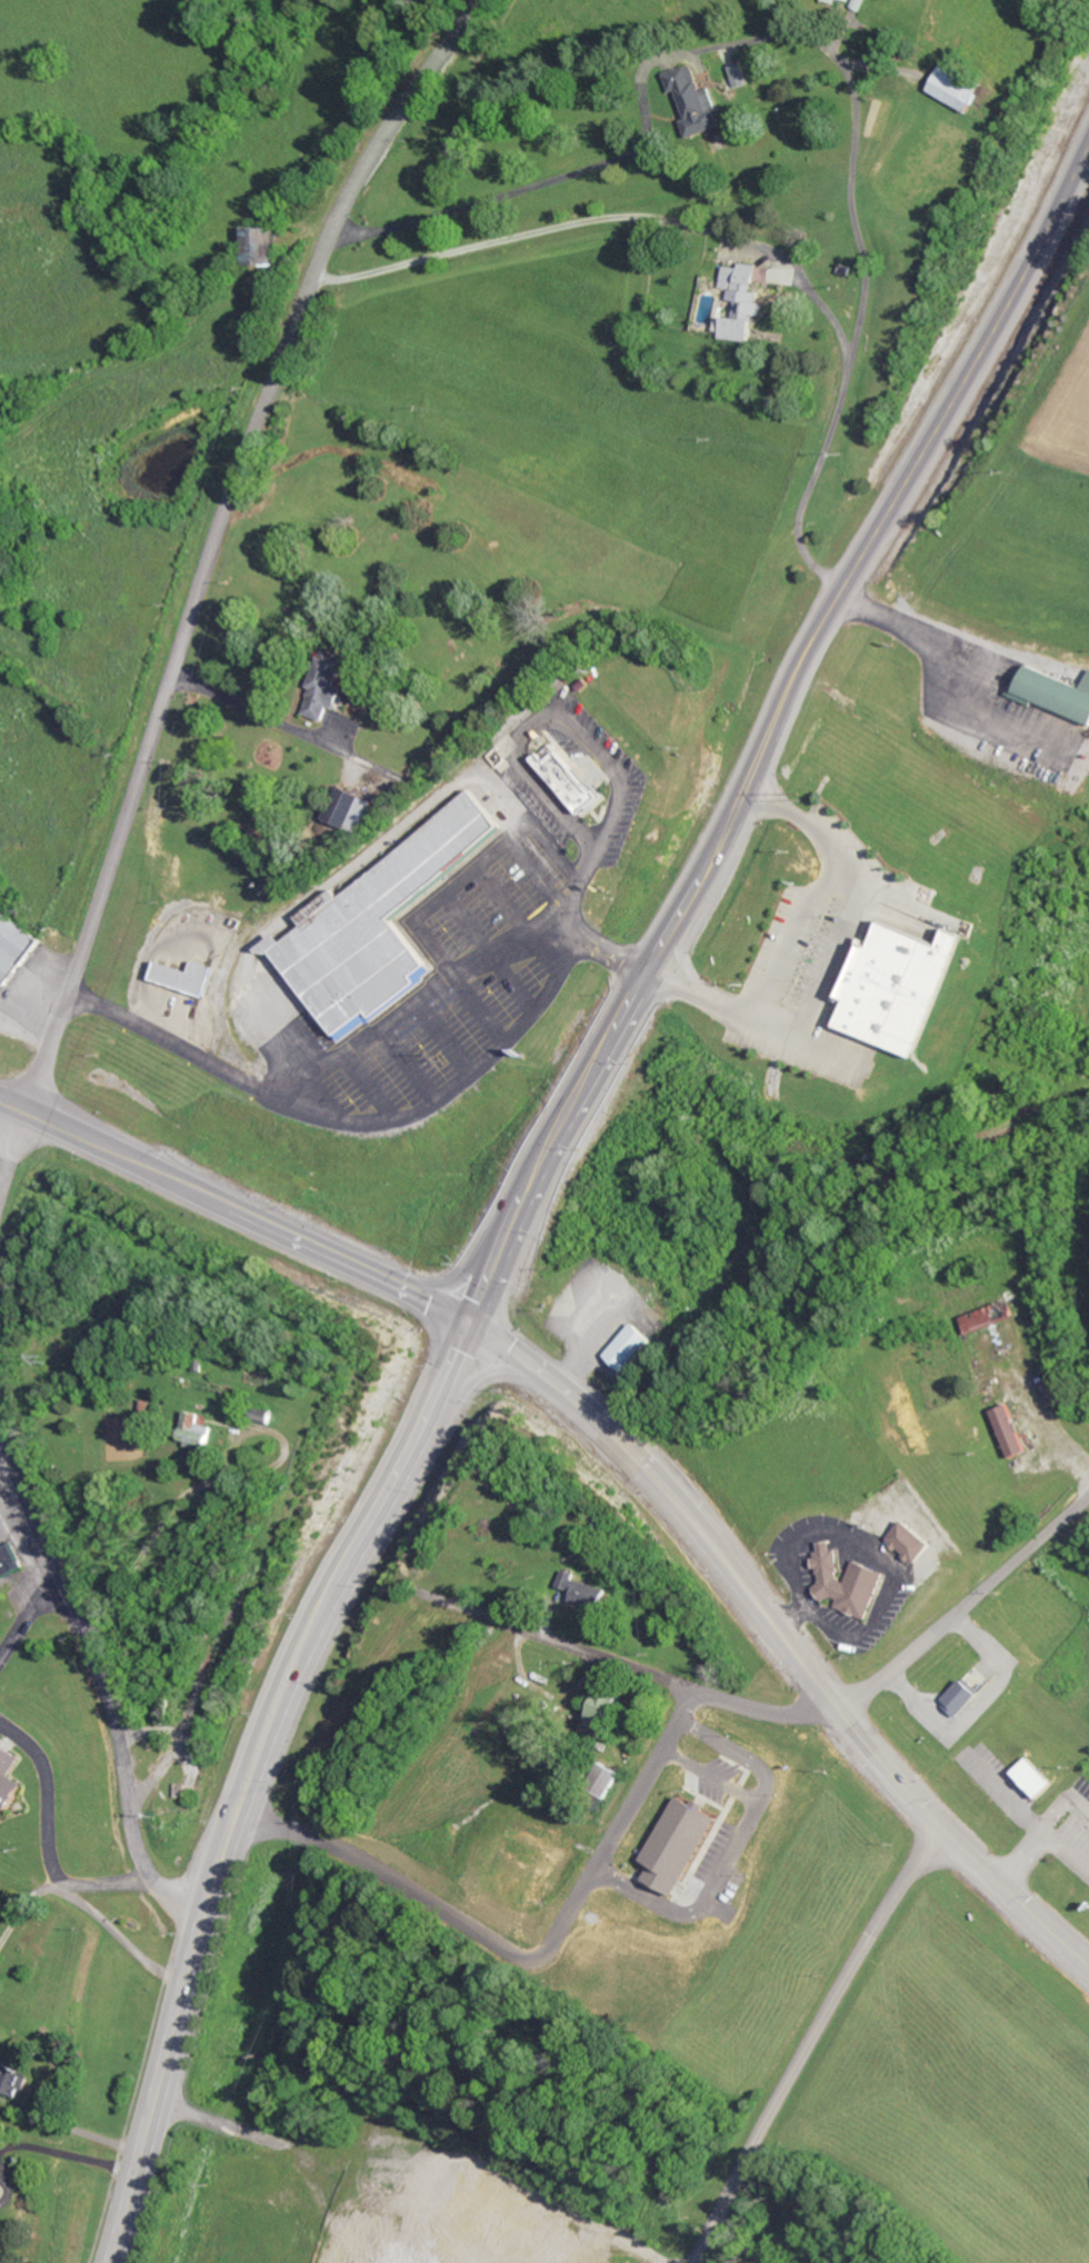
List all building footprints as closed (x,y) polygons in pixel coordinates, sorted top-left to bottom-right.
[(730,66),(736,88),(749,85),(743,62),(730,66)] [(984,82),(942,63),(929,92),(971,112),(984,82)] [(680,89),(688,118),(683,119),(688,138),(723,127),(711,87),(704,89),(696,64),(667,72),(673,91),(680,89)] [(281,229),(249,227),(248,266),(280,267),(281,229)] [(749,342),(753,315),(761,316),(763,303),(755,302),(757,291),(752,290),(753,280),(768,282),(770,268),(736,263),(735,268),(721,266),(718,287),(728,288),(726,300),(735,301),(732,318),(724,317),(721,338),(749,342)] [(324,719),(329,704),(338,707),(345,687),(339,685),(349,655),(326,647),(303,712),(324,719)] [(1088,718),(1088,673),(1086,683),(1028,665),(1026,672),(1019,670),(1011,695),(1036,703),(1036,701),(1088,718)] [(580,812),(598,799),(556,740),(534,756),(565,799),(569,796),(580,812)] [(360,832),(373,798),(337,785),(325,819),(360,832)] [(385,914),(499,827),(471,789),(334,894),(330,888),(294,915),(302,925),(282,940),(276,932),(256,947),(263,956),(272,948),(342,1041),(418,983),(412,975),(424,965),(385,914)] [(6,982),(36,936),(0,913),(0,978),(6,982)] [(924,1056),(966,932),(951,927),(946,942),(881,920),(872,946),(861,942),(841,1000),(849,1003),(841,1027),(924,1056)] [(148,978),(206,995),(214,966),(191,960),(188,970),(153,960),(148,978)] [(959,1317),(964,1333),(1015,1315),(1009,1299),(959,1317)] [(621,1371),(653,1339),(635,1321),(603,1354),(621,1371)] [(1007,1404),(990,1410),(1008,1457),(1025,1451),(1007,1404)] [(204,1412),(188,1411),(185,1447),(212,1449),(214,1425),(203,1424),(204,1412)] [(916,1564),(934,1545),(906,1519),(888,1538),(916,1564)] [(866,1619),(884,1571),(852,1560),(845,1581),(838,1578),(835,1550),(830,1548),(829,1540),(816,1541),(817,1545),(813,1554),(815,1583),(816,1598),(819,1599),(834,1598),(835,1608),(866,1619)] [(2,1577),(23,1567),(12,1543),(0,1549),(0,1572),(2,1577)] [(572,1601),(598,1607),(602,1586),(574,1580),(576,1572),(562,1569),(559,1587),(574,1590),(572,1601)] [(941,1701),(957,1716),(978,1693),(962,1678),(941,1701)] [(622,1695),(602,1687),(585,1729),(605,1737),(622,1695)] [(2,1819),(23,1783),(8,1775),(19,1756),(0,1745),(0,1817),(2,1819)] [(1040,1797),(1054,1782),(1028,1757),(1014,1773),(1040,1797)] [(644,1860),(652,1864),(644,1880),(676,1895),(716,1815),(676,1795),(644,1860)] [(3,2061),(0,2070),(0,2087),(21,2095),(31,2072),(3,2061)]
